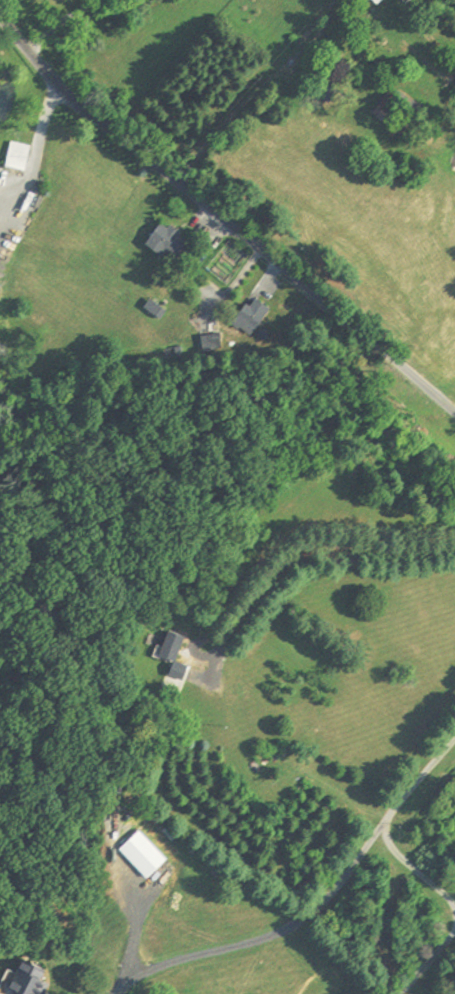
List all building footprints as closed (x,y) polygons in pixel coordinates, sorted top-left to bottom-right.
[(382,9),(390,0),(373,0),(382,9)] [(33,146),(13,142),(8,168),(28,172),(33,146)] [(143,242),(170,262),(185,241),(177,236),(180,232),(170,224),(167,228),(159,222),(143,242)] [(231,323),(240,329),(242,326),(251,332),(269,308),(255,298),(249,306),(245,303),(231,323)] [(189,683),(197,660),(185,656),(191,638),(173,631),(164,659),(178,664),(173,678),(189,683)] [(47,984),(42,993),(13,993),(14,993),(4,988),(5,987),(3,986),(6,980),(7,981),(12,973),(10,972),(18,957),(42,969),(37,979),(47,984)]
